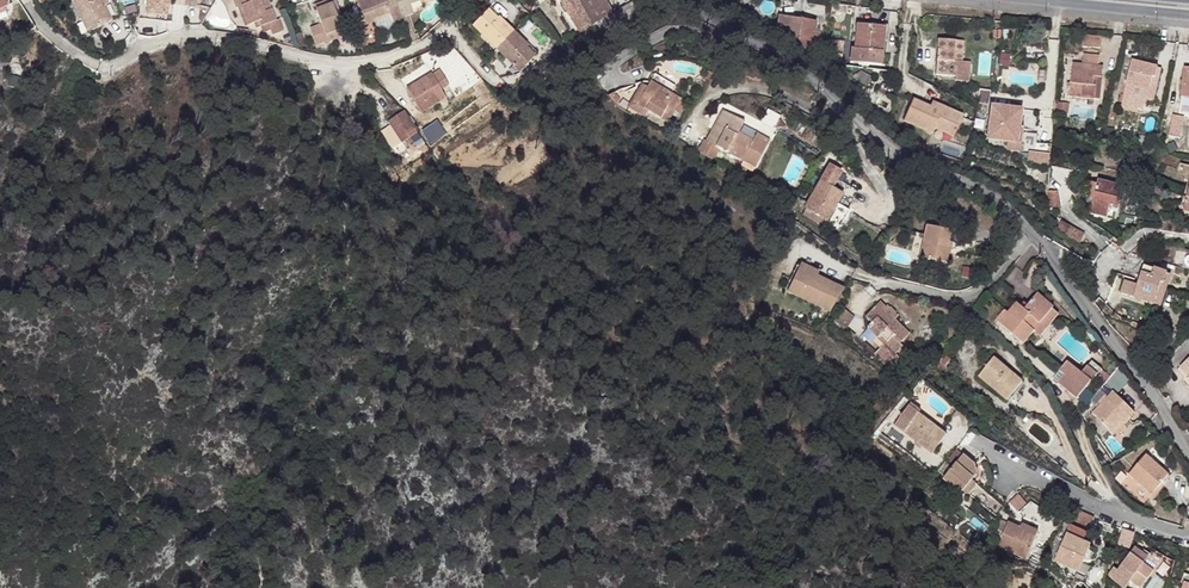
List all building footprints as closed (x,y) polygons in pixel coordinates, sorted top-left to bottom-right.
[(112,21),(105,6),(103,7),(99,0),(73,0),(88,32),(112,21)] [(103,7),(105,6),(112,21),(116,19),(107,0),(99,0),(103,7)] [(237,8),(242,6),(246,15),(250,24),(255,22),(259,20),(261,25),(276,20),(271,8),(269,9),(265,0),(234,0),(237,8)] [(315,4),(317,10),(333,4),(336,3),(335,0),(327,0),(315,4)] [(375,21),(391,15),(393,19),(401,16),(395,0),(359,0),(358,1),(367,24),(375,21)] [(401,16),(413,12),(410,4),(418,1),(421,0),(395,0),(401,16)] [(575,25),(580,33),(614,12),(607,0),(560,0),(575,25)] [(616,4),(621,9),(631,0),(621,0),(616,4)] [(155,15),(157,6),(142,3),(140,12),(155,15)] [(342,29),(325,35),(327,40),(346,34),(336,3),(333,4),(342,29)] [(317,10),(325,35),(342,29),(333,4),(317,10)] [(499,17),(501,18),(502,17),(491,7),(489,10),(497,19),(499,17)] [(497,19),(489,10),(472,26),(495,49),(513,31),(501,18),(499,17),(497,19)] [(377,26),(393,19),(391,15),(375,21),(377,26)] [(811,49),(814,32),(816,22),(792,18),(788,38),(791,39),(790,44),(800,47),(806,48),(811,49)] [(871,22),(870,26),(884,27),(883,40),(887,40),(888,24),(871,22)] [(881,64),(883,40),(884,27),(870,26),(858,24),(855,48),(853,48),(851,61),(881,64)] [(520,72),(536,56),(527,47),(528,45),(527,44),(513,31),(495,49),(499,52),(520,72)] [(820,33),(814,32),(811,49),(817,50),(820,33)] [(964,42),(938,39),(935,74),(956,76),(957,76),(957,73),(958,70),(953,69),(954,61),(958,61),(962,61),(964,42)] [(529,43),(527,44),(528,45),(527,47),(536,56),(539,53),(529,43)] [(1099,55),(1084,54),(1083,64),(1073,63),(1070,96),(1094,99),(1095,87),(1102,87),(1104,66),(1098,66),(1099,55)] [(1145,98),(1148,99),(1153,76),(1155,77),(1158,67),(1132,62),(1129,74),(1123,102),(1143,108),(1145,98)] [(1162,69),(1158,67),(1155,77),(1153,76),(1148,99),(1154,100),(1162,69)] [(440,71),(408,90),(421,112),(446,97),(442,90),(449,86),(440,71)] [(647,87),(638,104),(648,109),(668,121),(680,99),(671,94),(675,85),(654,74),(647,87)] [(623,102),(617,84),(601,87),(616,103),(623,102)] [(638,104),(647,87),(641,85),(629,107),(645,115),(648,109),(638,104)] [(963,116),(932,102),(930,107),(913,99),(905,119),(932,132),(935,127),(954,136),(963,116)] [(1060,102),(1058,113),(1065,114),(1066,103),(1060,102)] [(1021,109),(992,106),(988,138),(1008,141),(1007,150),(1020,151),(1021,146),(1023,132),(1024,129),(1024,127),(1019,127),(1021,109)] [(408,115),(397,121),(393,123),(401,139),(403,139),(404,141),(409,139),(408,136),(417,132),(408,115)] [(1184,117),(1174,115),(1170,136),(1180,137),(1184,117)] [(431,143),(447,133),(438,120),(423,130),(431,143)] [(715,123),(706,141),(708,141),(721,148),(755,166),(769,140),(757,133),(753,140),(718,121),(716,124),(715,123)] [(1023,132),(1021,146),(1036,148),(1037,134),(1035,134),(1023,132)] [(698,150),(715,159),(721,148),(708,141),(706,141),(704,140),(698,150)] [(1050,167),(1051,157),(1029,154),(1028,161),(1050,167)] [(830,165),(806,207),(807,208),(835,224),(841,227),(850,210),(838,203),(843,193),(833,187),(842,172),(830,165)] [(1119,209),(1124,186),(1099,180),(1091,213),(1107,217),(1109,207),(1119,209)] [(1124,186),(1119,209),(1123,210),(1128,187),(1124,186)] [(835,224),(807,208),(803,214),(818,222),(831,230),(835,224)] [(1061,222),(1056,232),(1079,244),(1085,234),(1061,222)] [(929,224),(922,255),(925,256),(949,262),(952,251),(949,250),(953,230),(929,224)] [(802,264),(799,270),(816,278),(817,276),(819,272),(802,264)] [(1167,274),(1145,266),(1138,286),(1136,294),(1135,297),(1155,304),(1162,283),(1164,284),(1167,274)] [(816,278),(799,270),(789,290),(831,310),(837,300),(844,289),(817,276),(816,278)] [(1171,275),(1167,274),(1164,284),(1162,283),(1155,304),(1161,306),(1171,275)] [(1136,294),(1138,286),(1131,283),(1128,291),(1136,294)] [(1023,343),(1034,331),(1052,309),(1053,308),(1037,294),(1028,305),(1024,309),(1021,306),(1017,303),(1008,313),(1006,311),(998,320),(1023,343)] [(892,322),(895,319),(879,302),(876,305),(892,322)] [(909,334),(895,319),(892,322),(876,305),(866,315),(872,322),(868,327),(877,337),(880,334),(887,341),(884,343),(894,353),(902,345),(900,343),(909,334)] [(847,328),(855,317),(844,309),(836,320),(847,328)] [(1058,314),(1052,309),(1034,331),(1040,336),(1058,314)] [(877,337),(884,343),(887,341),(880,334),(877,337)] [(994,357),(979,375),(993,387),(1007,399),(1023,380),(994,357)] [(1089,375),(1095,368),(1090,363),(1081,373),(1062,357),(1057,363),(1082,384),(1089,375)] [(1181,367),(1188,376),(1188,359),(1181,367)] [(1102,369),(1097,365),(1095,368),(1089,375),(1094,379),(1102,369)] [(1105,381),(1116,392),(1129,379),(1119,369),(1105,381)] [(1086,406),(1094,414),(1114,392),(1105,384),(1086,406)] [(1121,422),(1123,424),(1134,410),(1114,392),(1094,414),(1112,431),(1121,422)] [(911,402),(909,405),(918,411),(920,409),(911,402)] [(904,431),(918,411),(909,405),(906,410),(896,424),(904,431)] [(904,431),(933,452),(947,433),(918,411),(904,431)] [(1121,422),(1112,431),(1114,433),(1123,424),(1121,422)] [(965,488),(973,478),(977,473),(976,468),(974,463),(963,453),(944,475),(962,491),(965,488)] [(1131,472),(1152,492),(1157,487),(1169,473),(1148,453),(1131,472)] [(973,478),(965,488),(970,492),(978,483),(973,478)] [(1019,493),(1011,501),(1021,512),(1029,504),(1019,493)] [(1070,523),(1086,531),(1093,516),(1077,508),(1070,523)] [(1026,555),(1036,533),(1021,526),(1008,521),(998,543),(1026,555)] [(1023,522),(1021,526),(1036,533),(1038,529),(1023,522)] [(1083,538),(1086,531),(1070,523),(1054,557),(1078,569),(1090,542),(1083,538)] [(1136,546),(1130,553),(1154,570),(1157,565),(1147,558),(1149,555),(1136,546)] [(1141,587),(1154,570),(1130,553),(1118,569),(1141,587)] [(1185,572),(1181,581),(1183,582),(1181,587),(1188,587),(1188,573),(1185,572)]
